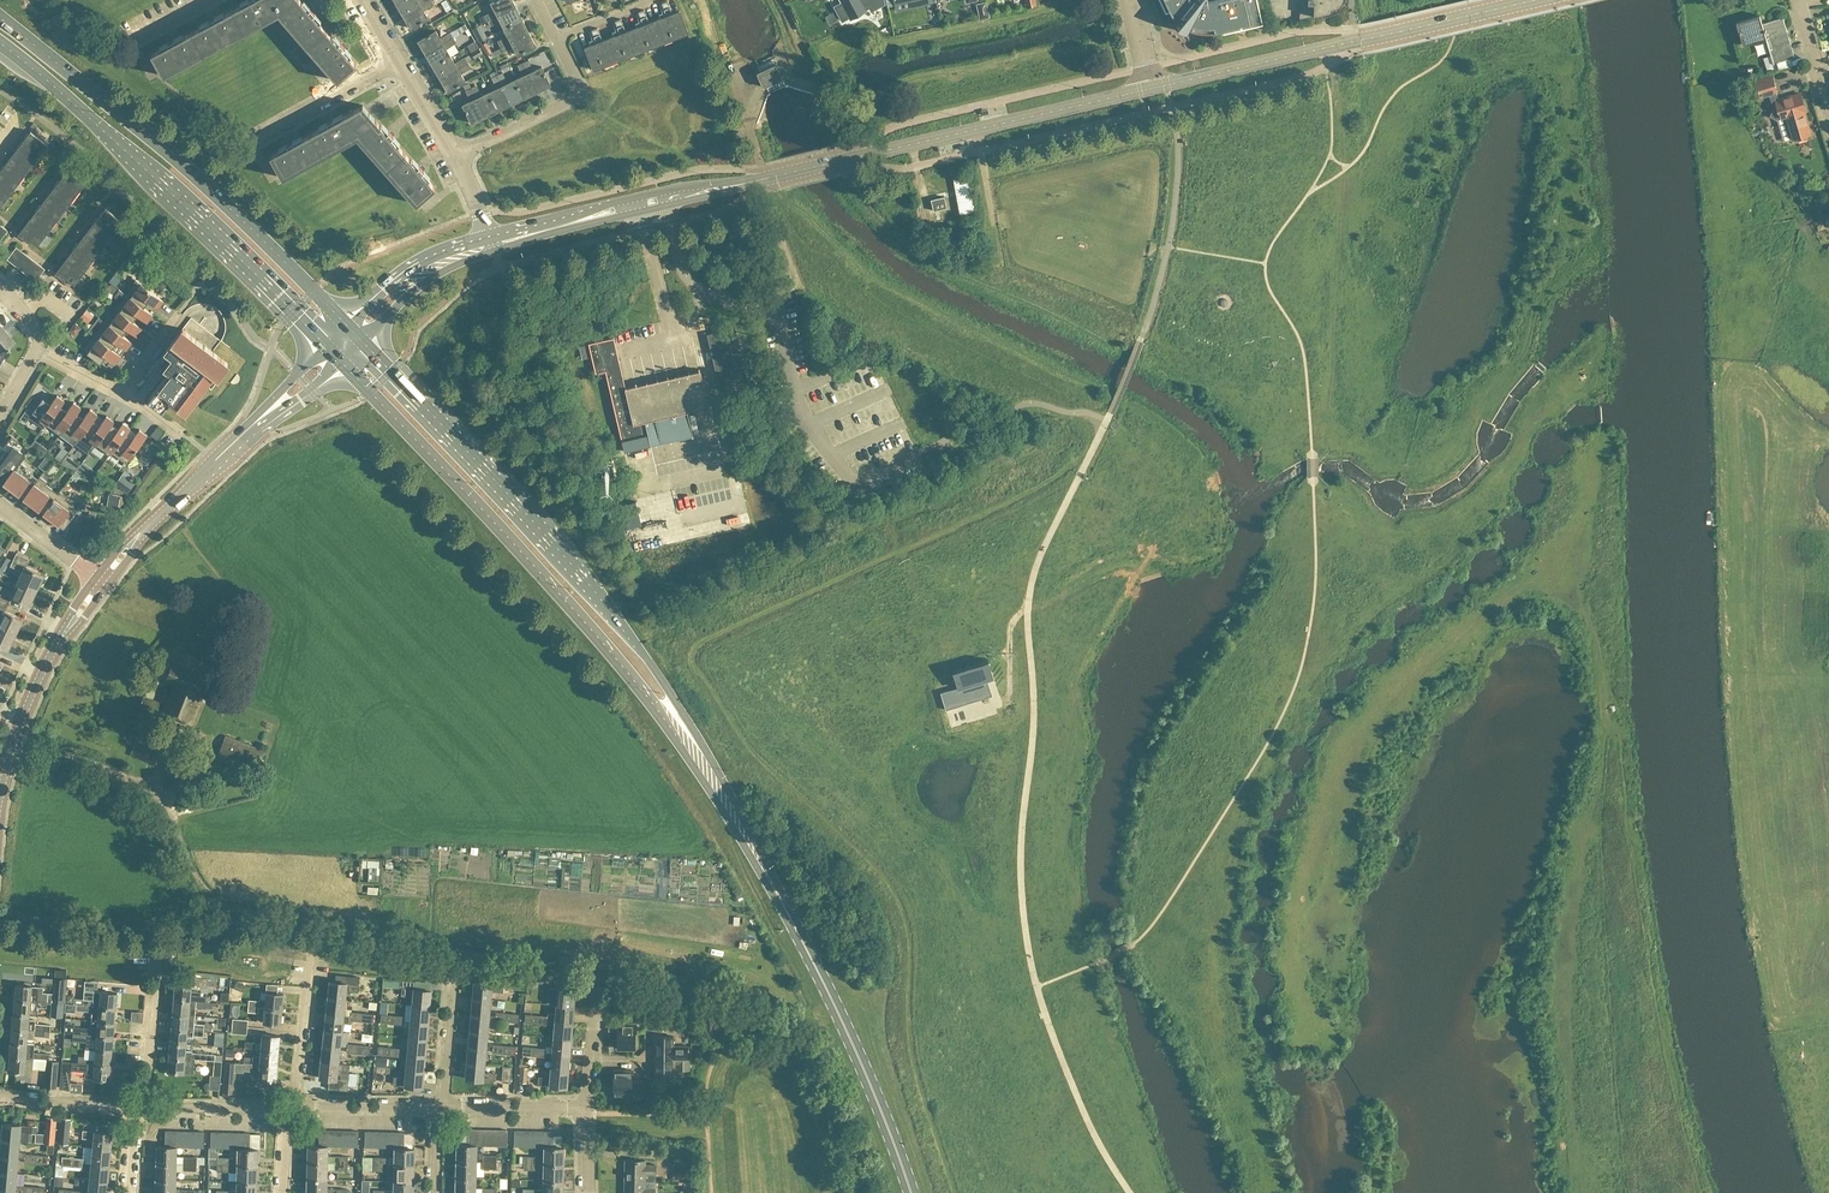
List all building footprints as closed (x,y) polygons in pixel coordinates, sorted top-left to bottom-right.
[(271,0),(250,0),(250,1),(233,11),(245,33),(279,14),(271,0)] [(315,14),(311,9),(309,10),(301,0),(271,0),(279,14),(306,45),(325,29),(313,15),(315,14)] [(396,3),(403,16),(430,0),(418,0),(417,0),(401,0),(396,3)] [(430,0),(403,16),(410,29),(428,18),(424,11),(433,5),(430,0)] [(484,16),(487,21),(515,7),(512,0),(495,0),(490,2),(492,6),(494,11),(484,16)] [(884,5),(883,0),(841,0),(843,3),(834,7),(841,21),(850,16),(851,18),(869,8),(871,12),(884,5)] [(1179,24),(1180,25),(1182,26),(1184,27),(1186,29),(1188,30),(1191,31),(1193,32),(1196,32),(1199,33),(1201,33),(1204,33),(1207,33),(1210,33),(1212,33),(1222,31),(1223,35),(1262,26),(1257,0),(1159,0),(1165,13),(1169,11),(1170,13),(1172,15),(1174,18),(1175,20),(1179,24)] [(1332,12),(1331,11),(1331,9),(1332,9),(1334,8),(1335,8),(1336,8),(1337,7),(1338,6),(1339,6),(1340,5),(1341,4),(1342,3),(1342,1),(1343,0),(1300,0),(1299,20),(1307,18),(1332,12)] [(656,20),(664,42),(687,34),(678,11),(672,14),(667,1),(659,5),(663,17),(656,20)] [(980,18),(988,16),(985,4),(977,5),(980,18)] [(160,7),(158,18),(171,20),(173,9),(160,7)] [(515,7),(487,21),(490,27),(500,21),(504,29),(522,20),(515,7)] [(632,29),(641,51),(664,42),(656,20),(648,22),(643,10),(635,13),(640,26),(632,29)] [(193,32),(205,55),(245,33),(233,11),(216,20),(215,18),(209,21),(210,23),(193,32)] [(1773,64),(1795,58),(1783,18),(1762,24),(1759,16),(1736,23),(1743,46),(1766,39),(1773,64)] [(609,38),(617,60),(641,51),(632,29),(625,31),(620,19),(612,22),(616,35),(609,38)] [(522,20),(504,29),(508,37),(498,42),(500,47),(528,33),(522,20)] [(479,37),(486,34),(481,23),(474,26),(479,37)] [(617,60),(609,38),(601,40),(596,28),(588,31),(593,43),(584,47),(592,69),(617,60)] [(337,82),(356,65),(343,50),(345,48),(340,43),(339,45),(325,29),(306,45),(337,82)] [(425,54),(453,38),(449,33),(440,38),(435,31),(418,41),(425,54)] [(205,55),(193,32),(175,42),(174,40),(168,43),(169,45),(152,55),(163,77),(205,55)] [(528,33),(500,47),(503,52),(513,47),(517,55),(535,46),(528,33)] [(425,54),(433,67),(450,56),(446,49),(456,44),(453,38),(425,54)] [(486,54),(491,52),(486,43),(481,46),(486,54)] [(306,65),(313,59),(304,50),(298,55),(306,65)] [(433,67),(440,79),(467,63),(464,58),(454,63),(450,56),(433,67)] [(523,63),(537,92),(550,86),(541,67),(533,71),(528,61),(523,63)] [(467,63),(440,79),(447,92),(465,81),(460,74),(470,68),(467,63)] [(524,99),(537,92),(523,63),(517,66),(522,76),(515,80),(524,99)] [(757,75),(756,75),(757,76),(761,85),(762,88),(763,87),(781,78),(781,79),(779,74),(776,67),(776,66),(775,67),(757,75)] [(511,105),(524,99),(515,80),(507,84),(502,73),(497,76),(511,105)] [(498,111),(511,105),(497,76),(491,79),(496,89),(489,93),(498,111)] [(1806,136),(1810,135),(1804,112),(1805,112),(1800,94),(1778,101),(1776,93),(1777,92),(1772,77),(1756,82),(1761,97),(1769,95),(1773,110),(1771,117),(1777,120),(1783,143),(1793,140),(1798,139),(1798,142),(1807,139),(1806,136)] [(485,117),(498,111),(489,93),(481,96),(476,86),(471,89),(485,117)] [(485,117),(471,89),(466,91),(471,102),(462,106),(471,124),(485,117)] [(280,174),(358,141),(346,114),(330,121),(331,124),(321,128),(320,124),(311,127),(309,121),(265,139),(280,174)] [(734,142),(740,140),(738,132),(732,134),(734,142)] [(47,146),(30,133),(22,143),(21,142),(17,147),(18,148),(3,167),(2,166),(0,169),(0,208),(47,146)] [(401,181),(418,203),(438,188),(421,166),(401,181)] [(36,246),(84,184),(67,171),(59,181),(58,180),(54,185),(55,186),(40,205),(39,204),(35,210),(36,211),(17,235),(26,241),(27,239),(36,246)] [(933,211),(946,208),(944,197),(931,200),(933,211)] [(1828,222),(1822,198),(1814,201),(1821,224),(1828,222)] [(73,249),(54,273),(63,280),(65,277),(74,284),(121,222),(104,209),(97,219),(95,218),(91,223),(93,224),(77,244),(76,243),(72,248),(73,249)] [(517,224),(519,230),(546,221),(544,215),(517,224)] [(12,264),(21,252),(15,248),(6,260),(12,264)] [(12,264),(18,269),(27,257),(21,252),(12,264)] [(33,261),(27,257),(18,269),(23,273),(33,261)] [(23,273),(29,277),(38,265),(33,261),(23,273)] [(35,282),(44,269),(38,265),(29,277),(35,282)] [(143,309),(143,308),(149,301),(158,309),(163,302),(132,278),(131,279),(135,281),(124,294),(143,309)] [(152,315),(143,308),(143,309),(124,294),(117,289),(112,296),(119,301),(114,308),(132,323),(133,322),(138,315),(147,322),(152,315)] [(142,329),(133,322),(132,323),(114,308),(103,322),(122,336),(127,329),(137,336),(142,329)] [(88,324),(93,318),(86,312),(81,318),(88,324)] [(212,353),(221,341),(191,318),(166,350),(170,353),(166,358),(167,368),(170,371),(148,400),(163,411),(171,400),(185,410),(207,382),(211,385),(228,365),(212,353)] [(131,343),(122,336),(103,322),(93,335),(111,350),(112,350),(117,343),(126,350),(131,343)] [(77,323),(69,331),(74,336),(83,329),(77,323)] [(3,360),(6,361),(9,355),(7,353),(9,351),(8,350),(14,345),(0,329),(0,365),(3,360)] [(749,385),(735,329),(707,335),(720,392),(749,385)] [(627,333),(628,343),(655,341),(654,332),(627,333)] [(115,363),(121,357),(112,350),(111,350),(93,335),(82,349),(79,346),(78,347),(100,364),(106,356),(115,363)] [(137,343),(145,351),(154,343),(146,335),(137,343)] [(687,412),(708,407),(700,370),(625,387),(613,338),(588,344),(595,374),(605,371),(623,451),(692,435),(687,412)] [(238,376),(237,375),(231,383),(232,384),(234,384),(235,384),(236,384),(237,383),(238,383),(238,382),(239,381),(239,380),(239,379),(239,378),(239,377),(238,377),(238,376)] [(45,426),(49,420),(59,407),(60,407),(64,401),(57,396),(50,405),(43,399),(32,413),(27,409),(20,419),(26,424),(29,419),(43,429),(46,426),(45,426)] [(67,412),(60,407),(59,407),(49,420),(45,426),(46,426),(60,436),(62,433),(62,432),(76,413),(76,414),(81,408),(74,403),(67,412)] [(90,410),(83,419),(76,414),(76,413),(71,420),(62,432),(62,433),(60,436),(74,446),(74,445),(76,443),(79,440),(78,439),(92,420),(93,421),(97,416),(97,415),(90,410)] [(100,426),(93,421),(92,420),(78,439),(79,440),(76,443),(74,445),(88,456),(95,446),(109,427),(113,422),(106,417),(100,426)] [(125,434),(126,434),(130,429),(123,423),(116,433),(109,427),(95,446),(109,457),(112,453),(111,453),(125,434)] [(133,439),(126,434),(125,434),(111,453),(112,453),(125,463),(122,466),(123,467),(146,435),(139,430),(133,439)] [(12,437),(7,443),(15,448),(19,443),(12,437)] [(20,463),(26,455),(25,455),(24,456),(15,448),(7,443),(3,449),(9,453),(7,456),(4,454),(0,459),(0,479),(5,483),(19,463),(20,463)] [(764,452),(752,457),(755,466),(767,461),(764,452)] [(27,468),(20,463),(19,463),(5,483),(25,498),(38,480),(38,479),(26,470),(27,468)] [(603,481),(614,478),(613,471),(601,474),(603,481)] [(41,475),(38,479),(38,480),(25,498),(45,513),(58,495),(58,494),(46,485),(47,483),(40,478),(42,476),(41,475)] [(122,476),(116,485),(127,493),(133,485),(122,476)] [(45,513),(65,528),(82,506),(81,505),(78,509),(66,500),(67,498),(60,493),(62,491),(61,490),(58,494),(58,495),(45,513)] [(641,525),(635,502),(621,505),(627,528),(641,525)] [(18,582),(36,591),(43,576),(26,567),(29,560),(17,554),(10,567),(22,573),(18,582)] [(3,556),(0,561),(7,565),(10,560),(3,556)] [(36,591),(18,582),(13,593),(1,587),(0,588),(0,601),(8,605),(11,598),(28,607),(36,591)] [(0,601),(0,616),(2,617),(0,620),(0,629),(15,635),(22,620),(5,611),(8,605),(0,601)] [(15,635),(0,629),(0,648),(7,651),(15,635)] [(205,695),(212,676),(174,661),(166,681),(174,684),(163,713),(190,723),(201,694),(205,695)] [(986,680),(985,674),(991,673),(987,661),(952,671),(957,688),(940,694),(945,711),(991,697),(986,680)] [(256,767),(263,751),(225,737),(219,753),(256,767)] [(641,859),(639,874),(656,877),(658,861),(641,859)] [(595,876),(597,864),(586,862),(584,874),(595,876)] [(655,900),(657,877),(644,876),(643,882),(638,882),(639,863),(631,862),(630,877),(620,876),(619,889),(628,890),(627,898),(655,900)] [(564,877),(574,878),(574,866),(565,865),(564,877)] [(605,886),(616,886),(615,871),(605,871),(605,886)] [(658,903),(672,904),(672,891),(659,891),(658,903)] [(357,993),(358,985),(359,978),(349,977),(348,984),(346,984),(346,983),(330,982),(330,983),(329,983),(328,998),(345,1000),(346,991),(357,993)] [(474,983),(473,999),(490,1000),(491,992),(502,993),(503,985),(506,986),(507,978),(492,977),(491,984),(475,982),(474,983)] [(217,980),(208,979),(194,978),(193,987),(207,989),(207,987),(217,987),(217,980)] [(16,985),(14,1000),(47,1003),(47,1002),(63,1004),(66,981),(55,980),(54,987),(53,995),(47,995),(43,994),(43,988),(32,987),(32,986),(30,986),(30,984),(24,983),(23,986),(16,985)] [(400,981),(399,988),(402,989),(414,990),(414,989),(415,982),(400,981)] [(556,1006),(574,1007),(575,992),(575,991),(567,990),(558,989),(558,985),(545,984),(544,997),(557,999),(556,1006)] [(197,993),(191,992),(191,987),(175,985),(175,986),(173,1000),(206,1003),(207,997),(201,996),(201,993),(197,993)] [(413,997),(412,1006),(429,1007),(431,992),(431,991),(414,989),(414,990),(402,989),(401,996),(413,997)] [(84,991),(83,1006),(115,1009),(116,995),(117,995),(117,994),(84,991)] [(248,1007),(258,1008),(264,1008),(282,1010),(283,995),(266,993),(265,1000),(259,1000),(259,1002),(249,1001),(248,1007)] [(328,998),(326,1014),(350,1017),(351,1013),(351,1010),(344,1009),(345,1000),(328,998)] [(473,999),(471,1015),(488,1016),(490,1000),(473,999)] [(46,1009),(47,1003),(14,1000),(13,1014),(29,1016),(36,1016),(36,1008),(46,1009)] [(205,1009),(206,1003),(173,1000),(172,1014),(194,1016),(195,1008),(205,1009)] [(92,1021),(98,1022),(114,1023),(115,1009),(83,1006),(76,1005),(76,1011),(92,1012),(92,1021)] [(404,1017),(403,1021),(411,1022),(428,1023),(429,1007),(412,1006),(405,1005),(404,1017)] [(523,1014),(524,1006),(517,1005),(516,1013),(523,1014)] [(548,1017),(537,1016),(536,1024),(547,1025),(548,1021),(555,1022),(572,1023),(574,1007),(556,1006),(556,1015),(548,1014),(548,1017)] [(280,1025),(282,1010),(264,1008),(263,1023),(280,1025)] [(134,1020),(143,1019),(143,1010),(133,1011),(134,1020)] [(350,1021),(351,1021),(361,1022),(362,1014),(351,1013),(350,1017),(350,1021)] [(495,1021),(507,1022),(507,1014),(496,1013),(496,1017),(495,1021)] [(13,1014),(12,1029),(49,1032),(50,1026),(34,1024),(35,1021),(29,1020),(29,1016),(13,1014)] [(194,1025),(194,1016),(172,1014),(171,1029),(204,1031),(204,1025),(194,1025)] [(326,1014),(324,1030),(341,1032),(342,1024),(350,1025),(351,1021),(350,1021),(350,1017),(326,1014)] [(373,1015),(362,1014),(361,1022),(372,1023),(373,1015)] [(519,1015),(507,1014),(507,1022),(518,1023),(519,1015)] [(380,1023),(392,1024),(393,1016),(381,1015),(380,1023)] [(471,1015),(470,1031),(487,1032),(488,1023),(495,1024),(495,1021),(496,1017),(488,1016),(471,1015)] [(536,1024),(537,1016),(525,1015),(525,1023),(536,1024)] [(617,1015),(616,1024),(636,1024),(636,1015),(617,1015)] [(404,1017),(393,1016),(392,1024),(403,1025),(404,1017)] [(232,1020),(232,1027),(245,1028),(246,1021),(232,1020)] [(114,1023),(98,1022),(92,1021),(91,1029),(74,1028),(73,1034),(80,1035),(90,1035),(96,1036),(113,1037),(114,1023)] [(411,1022),(409,1038),(426,1040),(428,1023),(411,1022)] [(555,1022),(554,1038),(571,1039),(572,1023),(555,1022)] [(617,1024),(617,1032),(617,1049),(634,1049),(635,1032),(636,1032),(636,1025),(617,1024)] [(245,1028),(232,1027),(231,1034),(245,1035),(245,1028)] [(49,1038),(49,1032),(12,1029),(11,1043),(27,1044),(27,1039),(33,1040),(34,1037),(43,1037),(43,1038),(49,1038)] [(171,1029),(170,1043),(186,1044),(187,1036),(203,1037),(204,1031),(171,1029)] [(324,1030),(322,1046),(340,1048),(341,1032),(324,1030)] [(470,1031),(468,1047),(485,1048),(487,1032),(470,1031)] [(90,1035),(80,1035),(73,1034),(73,1041),(86,1042),(90,1043),(90,1035)] [(363,1042),(374,1042),(374,1034),(363,1034),(363,1042)] [(85,1050),(95,1050),(112,1052),(113,1037),(96,1036),(90,1035),(90,1043),(86,1042),(85,1050)] [(262,1035),(261,1050),(278,1052),(279,1037),(262,1035)] [(673,1048),(673,1046),(673,1037),(655,1037),(655,1061),(682,1061),(687,1061),(687,1048),(673,1048)] [(409,1038),(408,1054),(425,1056),(426,1040),(409,1038)] [(554,1038),(552,1054),(569,1056),(571,1039),(554,1038)] [(33,1060),(47,1061),(49,1061),(49,1055),(33,1053),(33,1045),(27,1044),(11,1043),(10,1044),(9,1044),(8,1049),(10,1049),(9,1057),(25,1059),(33,1060)] [(185,1053),(186,1044),(170,1043),(168,1057),(194,1060),(214,1061),(215,1055),(185,1053)] [(358,1054),(358,1046),(347,1045),(346,1053),(358,1054)] [(493,1045),(492,1053),(504,1054),(504,1046),(493,1045)] [(322,1046),(321,1062),(338,1064),(340,1048),(322,1046)] [(369,1055),(370,1047),(358,1046),(358,1054),(369,1055)] [(516,1047),(504,1046),(504,1054),(515,1055),(516,1047)] [(377,1055),(389,1056),(390,1048),(378,1047),(377,1055)] [(468,1047),(467,1063),(484,1065),(485,1048),(468,1047)] [(522,1056),(533,1057),(534,1048),(523,1047),(522,1056)] [(390,1048),(389,1056),(400,1057),(401,1049),(390,1048)] [(552,1060),(551,1070),(568,1072),(569,1056),(552,1054),(545,1053),(545,1049),(534,1048),(533,1057),(545,1058),(544,1059),(552,1060)] [(78,1057),(78,1063),(110,1066),(112,1052),(95,1050),(95,1059),(78,1057)] [(243,1064),(260,1065),(277,1066),(278,1052),(261,1050),(260,1057),(253,1056),(253,1057),(244,1057),(243,1064)] [(408,1054),(406,1070),(423,1072),(425,1056),(408,1054)] [(25,1059),(9,1057),(8,1072),(16,1073),(16,1076),(31,1078),(33,1060),(25,1059)] [(194,1060),(168,1057),(167,1071),(167,1072),(193,1074),(194,1060)] [(45,1087),(56,1088),(58,1062),(49,1061),(47,1061),(45,1087)] [(655,1061),(655,1084),(672,1084),(672,1077),(672,1074),(682,1074),(682,1072),(682,1061),(655,1061)] [(212,1076),(220,1077),(221,1062),(214,1062),(212,1076)] [(243,1072),(243,1071),(251,1072),(258,1080),(258,1086),(267,1087),(268,1081),(276,1082),(277,1066),(260,1065),(243,1064),(225,1062),(224,1077),(222,1092),(233,1093),(234,1085),(235,1078),(235,1072),(243,1072)] [(321,1062),(319,1078),(319,1079),(329,1080),(336,1081),(336,1080),(341,1081),(340,1091),(347,1091),(347,1086),(349,1075),(350,1065),(338,1064),(321,1062)] [(85,1072),(84,1079),(109,1081),(109,1080),(110,1066),(78,1063),(71,1063),(71,1064),(62,1063),(60,1076),(71,1077),(71,1071),(85,1072)] [(483,1073),(484,1065),(467,1063),(465,1078),(466,1079),(482,1081),(494,1082),(495,1074),(483,1073)] [(510,1084),(512,1068),(502,1067),(501,1083),(510,1084)] [(528,1069),(520,1069),(519,1080),(527,1081),(528,1069)] [(423,1072),(406,1070),(406,1079),(394,1077),(393,1085),(405,1086),(405,1087),(422,1088),(422,1087),(423,1072)] [(567,1087),(568,1072),(551,1070),(550,1079),(538,1078),(538,1085),(550,1086),(550,1087),(566,1088),(566,1087),(567,1087)] [(613,1088),(613,1098),(619,1098),(637,1098),(643,1098),(643,1081),(631,1081),(631,1071),(614,1071),(613,1088)] [(358,1095),(367,1095),(367,1086),(358,1086),(358,1095)] [(54,1145),(56,1119),(46,1118),(44,1144),(54,1145)] [(68,1145),(69,1129),(70,1120),(61,1119),(58,1144),(68,1145)] [(1,1140),(19,1142),(28,1143),(29,1134),(31,1134),(32,1127),(20,1126),(20,1125),(3,1124),(3,1125),(1,1140)] [(112,1133),(106,1133),(107,1128),(96,1127),(96,1132),(95,1132),(83,1131),(82,1139),(94,1140),(93,1148),(110,1150),(112,1134),(111,1134),(112,1133)] [(476,1146),(476,1130),(468,1130),(468,1146),(476,1146)] [(327,1147),(327,1131),(319,1131),(319,1146),(327,1147)] [(506,1147),(507,1131),(499,1131),(498,1147),(506,1147)] [(522,1147),(522,1132),(514,1131),(514,1147),(522,1147)] [(165,1132),(165,1147),(173,1147),(173,1132),(165,1132)] [(358,1132),(350,1132),(349,1147),(358,1148),(358,1132)] [(365,1148),(373,1148),(373,1132),(365,1132),(365,1148)] [(553,1132),(545,1132),(545,1148),(553,1148),(553,1132)] [(204,1133),(196,1133),(195,1148),(203,1148),(204,1133)] [(210,1148),(218,1149),(219,1133),(211,1133),(210,1148)] [(404,1133),(396,1133),(395,1148),(403,1149),(404,1133)] [(241,1149),(249,1149),(250,1134),(241,1134),(241,1149)] [(24,1163),(35,1164),(36,1155),(25,1154),(25,1152),(18,1151),(19,1142),(1,1140),(0,1156),(24,1158),(24,1159),(24,1163)] [(476,1146),(468,1146),(457,1145),(457,1146),(457,1162),(476,1163),(476,1146)] [(308,1147),(308,1163),(327,1163),(327,1147),(319,1146),(308,1146),(308,1147)] [(157,1164),(176,1164),(182,1164),(196,1165),(196,1158),(176,1157),(176,1148),(176,1147),(173,1147),(165,1147),(157,1147),(157,1164)] [(92,1164),(109,1166),(110,1150),(93,1148),(92,1164)] [(351,1149),(352,1163),(361,1162),(360,1148),(351,1149)] [(395,1149),(394,1165),(413,1166),(414,1150),(414,1149),(403,1149),(395,1148),(395,1149)] [(537,1164),(544,1164),(563,1165),(563,1149),(564,1149),(564,1148),(553,1148),(545,1148),(544,1148),(544,1157),(537,1157),(523,1157),(523,1164),(537,1164)] [(216,1165),(256,1166),(257,1150),(257,1149),(249,1149),(241,1149),(238,1149),(238,1159),(217,1158),(216,1165)] [(46,1165),(47,1161),(47,1156),(36,1155),(35,1164),(46,1165)] [(24,1159),(24,1158),(0,1156),(0,1157),(0,1172),(16,1174),(17,1158),(24,1159)] [(61,1166),(72,1167),(73,1158),(62,1157),(61,1166)] [(84,1168),(85,1164),(85,1159),(73,1158),(72,1167),(84,1168)] [(625,1161),(625,1181),(655,1182),(655,1166),(644,1166),(645,1161),(625,1161)] [(457,1162),(456,1178),(475,1179),(476,1163),(457,1162)] [(206,1173),(206,1163),(198,1163),(198,1173),(206,1173)] [(326,1180),(327,1163),(308,1163),(307,1179),(326,1180)] [(92,1164),(90,1180),(107,1182),(109,1166),(92,1164)] [(175,1180),(176,1164),(157,1164),(156,1180),(175,1180)] [(544,1181),(563,1181),(562,1181),(563,1165),(544,1164),(544,1181)] [(237,1182),(256,1183),(256,1182),(256,1166),(216,1165),(216,1172),(237,1173),(237,1182)] [(394,1172),(394,1182),(413,1182),(413,1166),(394,1165),(387,1165),(374,1165),(374,1171),(394,1172)] [(22,1187),(21,1186),(15,1185),(16,1174),(0,1172),(0,1189),(22,1191),(22,1187)] [(456,1192),(475,1192),(475,1179),(456,1178),(456,1192)] [(307,1192),(347,1192),(347,1190),(326,1190),(326,1180),(307,1179),(307,1180),(307,1192)] [(107,1182),(90,1180),(89,1192),(106,1192),(107,1182)] [(195,1191),(175,1190),(175,1180),(156,1180),(156,1192),(195,1192),(195,1191)] [(537,1192),(562,1192),(562,1182),(563,1182),(563,1181),(544,1181),(543,1190),(537,1190),(537,1192)] [(624,1192),(655,1192),(655,1189),(655,1182),(625,1181),(624,1192)] [(256,1183),(237,1182),(237,1192),(256,1192),(256,1183)] [(413,1182),(394,1182),(394,1191),(373,1190),(373,1192),(413,1192),(413,1182)]
